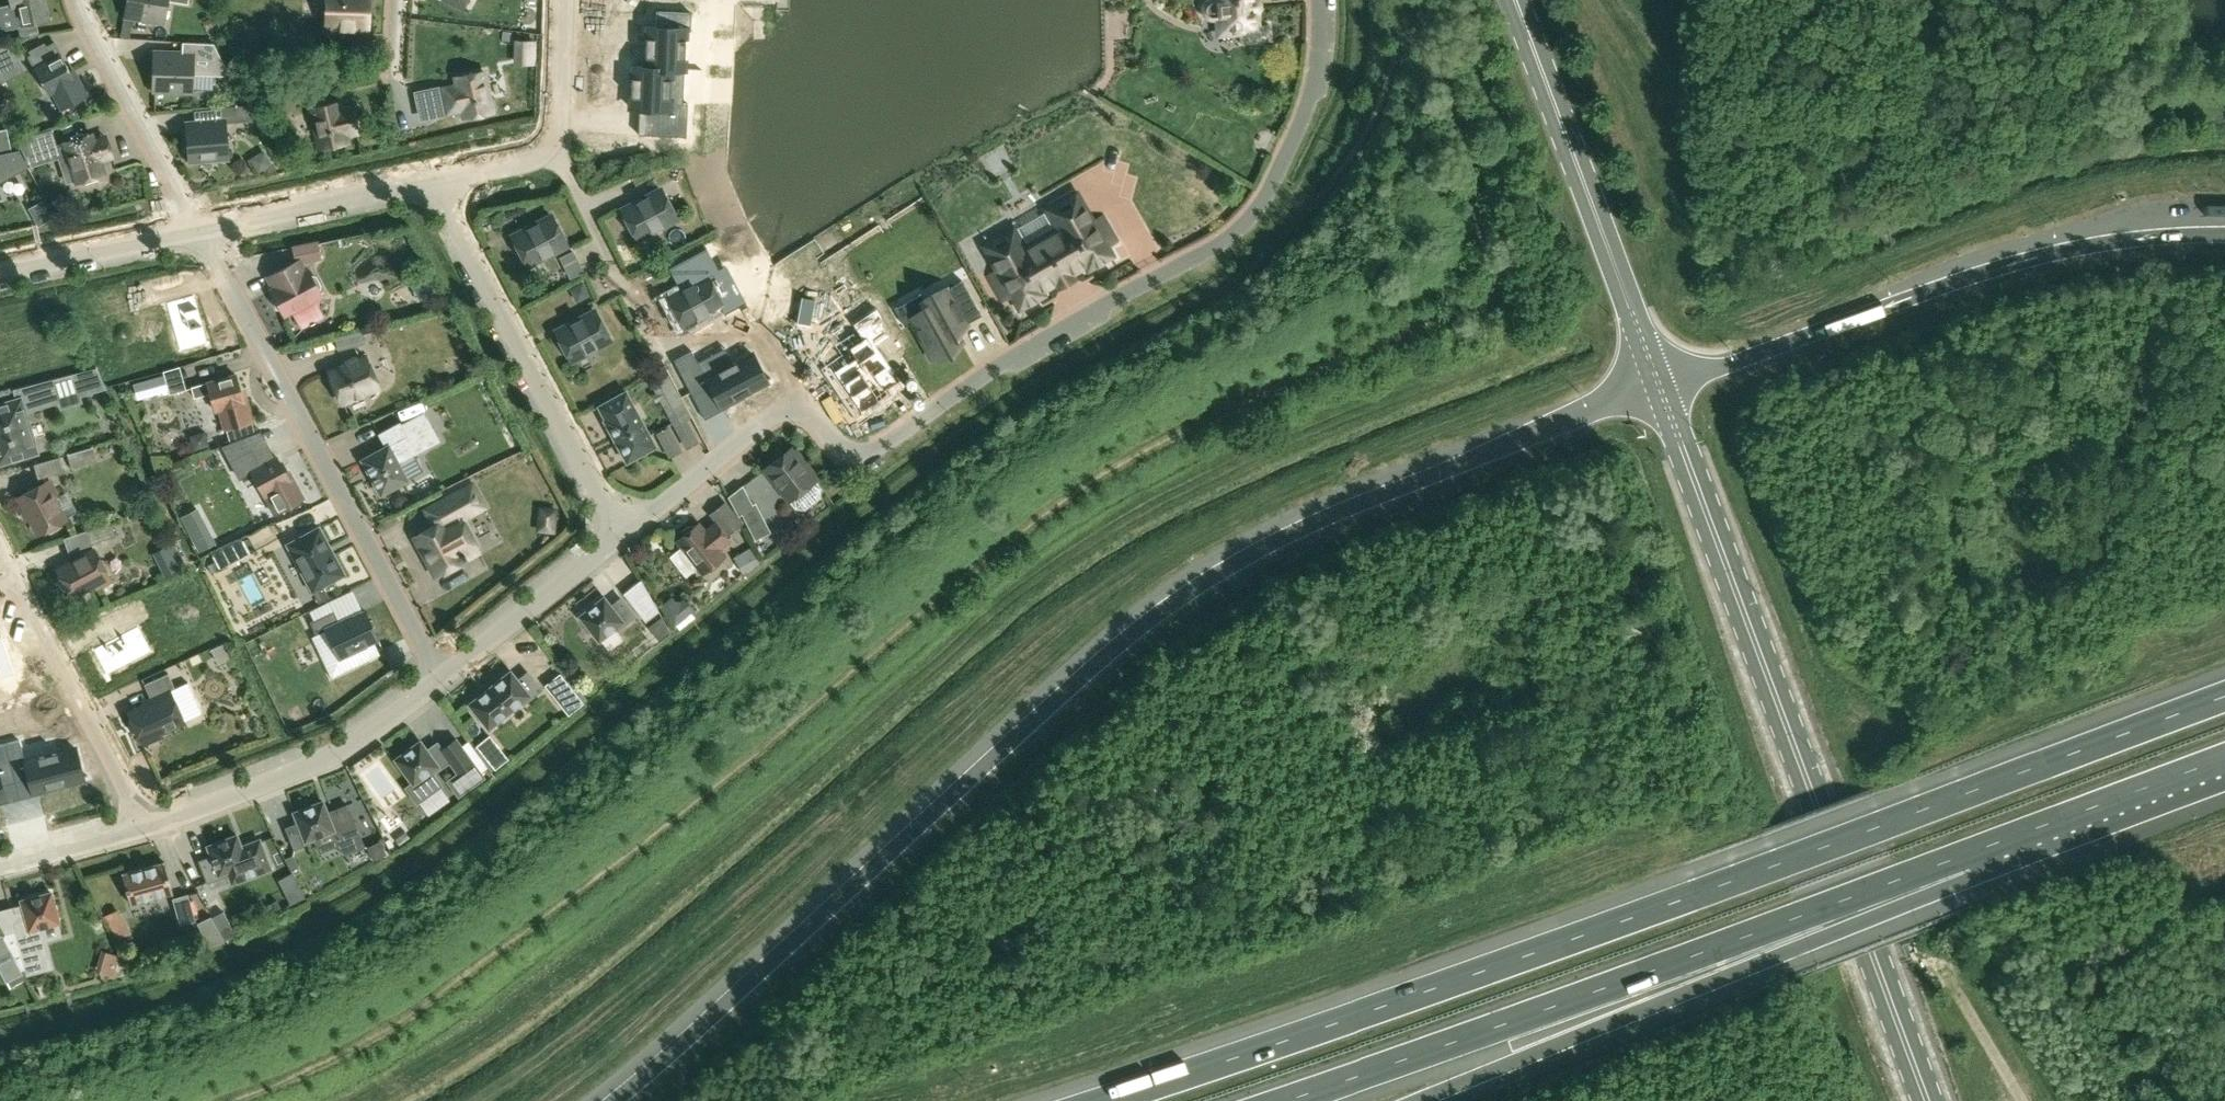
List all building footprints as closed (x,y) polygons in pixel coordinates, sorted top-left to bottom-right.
[(48,19),(44,0),(10,0),(11,6),(16,5),(20,25),(48,19)] [(164,20),(167,0),(127,0),(125,13),(164,20)] [(327,0),(322,4),(321,12),(326,16),(326,30),(367,31),(368,0),(327,0)] [(462,11),(467,0),(441,0),(462,11)] [(1216,0),(1211,1),(1207,3),(1204,7),(1205,12),(1208,16),(1213,17),(1218,17),(1220,32),(1240,30),(1241,41),(1268,38),(1267,26),(1256,27),(1253,0),(1216,0)] [(133,15),(125,14),(121,37),(130,37),(133,15)] [(36,23),(18,26),(21,37),(38,33),(36,23)] [(645,47),(633,47),(632,66),(671,68),(673,27),(646,26),(645,47)] [(535,62),(536,38),(515,37),(514,61),(535,62)] [(15,58),(6,42),(0,43),(0,66),(15,58)] [(182,55),(154,54),(152,88),(192,89),(193,73),(229,75),(213,43),(182,42),(182,55)] [(35,69),(48,93),(53,91),(61,109),(87,96),(76,76),(74,78),(61,54),(60,55),(54,43),(46,47),(44,44),(30,51),(32,55),(29,56),(36,68),(35,69)] [(671,68),(632,66),(631,86),(644,86),(643,108),(669,109),(671,68)] [(464,117),(491,111),(483,71),(456,77),(458,87),(445,90),(449,109),(462,107),(464,117)] [(339,106),(338,101),(311,107),(320,148),(347,142),(345,133),(358,130),(352,103),(339,106)] [(221,122),(186,125),(189,159),(228,155),(226,126),(225,122),(221,122)] [(643,126),(643,140),(667,140),(667,126),(643,126)] [(10,144),(7,127),(0,128),(0,146),(10,144)] [(106,136),(93,141),(91,133),(85,135),(82,132),(71,136),(70,140),(65,142),(77,181),(83,179),(86,182),(97,179),(98,175),(104,173),(99,159),(112,155),(106,136)] [(28,140),(19,143),(25,156),(31,166),(43,162),(35,137),(28,140)] [(26,163),(18,148),(0,152),(0,177),(26,163)] [(633,231),(637,237),(676,217),(662,190),(623,210),(626,216),(624,221),(629,230),(633,231)] [(1042,294),(1040,290),(1085,264),(1088,268),(1093,265),(1096,265),(1104,261),(1105,258),(1111,255),(1106,246),(1115,241),(1101,217),(1092,222),(1076,194),(1048,210),(1059,229),(1023,249),(1012,230),(984,246),(998,270),(989,275),(1002,300),(1012,294),(1019,307),(1025,304),(1027,305),(1036,300),(1037,297),(1042,294)] [(42,198),(28,205),(38,223),(52,216),(54,214),(46,198),(43,199),(42,198)] [(552,216),(513,237),(516,243),(515,247),(519,256),(524,257),(527,264),(566,243),(552,216)] [(267,269),(296,261),(292,247),(263,255),(267,269)] [(274,273),(265,277),(271,289),(274,294),(273,299),(277,307),(282,309),(284,314),(291,310),(299,326),(323,313),(314,298),(321,294),(318,289),(320,285),(315,276),(311,275),(308,270),(306,271),(301,261),(300,259),(296,261),(292,263),(274,273)] [(582,273),(579,265),(566,271),(569,279),(582,273)] [(427,271),(409,280),(420,300),(438,292),(427,271)] [(707,277),(668,298),(672,304),(670,308),(675,317),(679,318),(683,325),(722,304),(707,277)] [(166,279),(128,290),(134,310),(165,301),(179,352),(208,344),(194,293),(172,299),(166,279)] [(583,282),(571,289),(574,296),(582,299),(589,295),(583,282)] [(915,315),(899,324),(900,327),(920,363),(949,347),(943,335),(970,320),(950,286),(913,306),(911,308),(915,315)] [(858,358),(837,372),(865,413),(892,394),(890,391),(901,383),(892,371),(895,369),(880,346),(897,335),(882,308),(856,325),(860,332),(865,340),(852,349),(858,358)] [(595,311),(556,332),(560,338),(558,343),(563,351),(567,353),(571,359),(609,338),(595,311)] [(361,329),(334,335),(338,349),(364,342),(361,329)] [(691,349),(672,360),(690,395),(709,384),(720,405),(767,381),(752,353),(734,363),(706,378),(698,362),(691,349)] [(366,356),(328,371),(341,402),(378,387),(366,356)] [(0,404),(0,434),(29,425),(25,412),(24,409),(80,392),(79,391),(103,384),(103,386),(105,385),(96,368),(16,388),(19,398),(16,399),(0,404)] [(163,374),(133,382),(137,397),(167,388),(163,374)] [(217,409),(222,429),(252,421),(246,399),(243,400),(236,374),(191,387),(194,397),(210,392),(215,410),(217,409)] [(627,461),(655,446),(625,391),(598,406),(605,419),(604,420),(627,461)] [(681,399),(664,409),(674,427),(687,419),(690,418),(681,399)] [(439,437),(425,412),(401,424),(400,422),(378,433),(385,446),(362,459),(381,494),(407,479),(397,460),(439,437)] [(37,452),(32,435),(29,425),(0,434),(0,463),(37,452)] [(251,444),(241,450),(251,470),(264,495),(266,494),(276,513),(283,509),(303,498),(292,478),(289,480),(277,456),(266,462),(262,464),(251,444)] [(67,454),(71,468),(96,460),(92,447),(67,454)] [(803,465),(790,448),(765,468),(789,500),(796,508),(803,509),(820,496),(821,489),(814,480),(812,476),(815,472),(808,463),(803,465)] [(415,454),(402,461),(411,478),(424,471),(415,454)] [(59,457),(34,464),(38,478),(63,471),(59,457)] [(49,480),(19,497),(38,533),(44,530),(50,532),(58,528),(60,522),(65,519),(53,496),(57,494),(49,480)] [(441,573),(450,569),(451,566),(464,558),(463,557),(466,555),(465,553),(476,547),(461,518),(484,506),(472,484),(426,509),(435,526),(415,537),(423,552),(425,551),(429,559),(430,559),(429,563),(433,571),(436,572),(437,573),(438,572),(441,573)] [(755,502),(752,504),(742,486),(728,497),(739,516),(742,513),(755,539),(771,531),(755,502)] [(179,517),(192,540),(198,551),(215,542),(209,530),(197,508),(179,517)] [(555,530),(555,508),(537,508),(537,530),(555,530)] [(86,530),(91,544),(115,535),(111,522),(86,530)] [(677,541),(702,573),(724,556),(719,550),(730,542),(715,523),(705,531),(698,523),(695,526),(688,526),(681,531),(680,538),(677,541)] [(341,575),(318,527),(286,542),(315,602),(325,597),(319,585),(341,575)] [(68,549),(88,543),(84,531),(64,537),(68,549)] [(153,551),(166,577),(186,567),(173,541),(153,551)] [(734,555),(742,571),(758,564),(751,547),(734,555)] [(94,549),(57,569),(60,574),(59,580),(63,589),(69,590),(72,596),(94,584),(96,587),(110,580),(94,549)] [(211,573),(219,569),(215,561),(207,565),(211,573)] [(641,579),(623,593),(645,621),(659,610),(641,579)] [(673,622),(688,612),(675,593),(660,604),(673,622)] [(624,639),(616,629),(635,615),(626,604),(616,612),(604,597),(580,616),(599,640),(600,639),(609,651),(624,639)] [(112,638),(91,648),(106,676),(152,651),(138,624),(147,619),(137,600),(102,618),(112,638)] [(333,610),(310,622),(315,634),(325,629),(338,657),(378,638),(365,610),(339,622),(333,610)] [(13,673),(0,637),(0,678),(13,673)] [(214,648),(212,653),(215,660),(220,662),(226,660),(227,654),(224,646),(219,645),(214,648)] [(532,678),(522,686),(510,671),(469,704),(488,728),(522,702),(523,703),(542,689),(532,678)] [(142,706),(129,712),(131,718),(129,723),(133,732),(139,734),(142,740),(161,731),(183,721),(201,713),(188,682),(174,687),(168,673),(144,684),(149,696),(152,701),(142,706)] [(574,691),(559,673),(546,685),(561,702),(574,691)] [(295,706),(288,708),(291,719),(302,716),(300,709),(295,706)] [(508,758),(489,735),(476,745),(495,768),(508,758)] [(456,738),(431,756),(420,741),(395,759),(412,783),(406,787),(417,803),(441,785),(433,773),(449,761),(458,773),(448,780),(458,795),(484,777),(456,738)] [(21,747),(7,751),(17,790),(31,786),(33,794),(84,781),(76,752),(25,765),(21,747)] [(13,785),(5,757),(0,758),(0,789),(13,785)] [(301,830),(289,835),(294,848),(316,839),(314,837),(332,830),(341,852),(363,844),(347,803),(326,811),(322,801),(294,812),(301,830)] [(236,835),(208,846),(214,864),(202,868),(207,882),(229,873),(232,883),(271,868),(259,839),(241,846),(236,835)] [(380,840),(367,846),(373,859),(386,853),(380,840)] [(292,854),(284,858),(290,870),(298,866),(292,854)] [(164,861),(122,873),(130,904),(172,892),(164,861)] [(299,887),(286,894),(292,906),(305,899),(299,887)] [(21,900),(24,910),(26,919),(13,922),(17,936),(18,935),(28,973),(41,969),(38,957),(45,955),(38,930),(39,930),(39,927),(59,922),(51,892),(21,900)] [(187,895),(173,898),(180,924),(194,920),(187,895)] [(211,916),(198,923),(210,946),(223,941),(211,916)] [(10,951),(2,935),(0,936),(0,971),(6,982),(22,973),(10,951)] [(112,975),(118,954),(105,950),(99,971),(112,975)]
